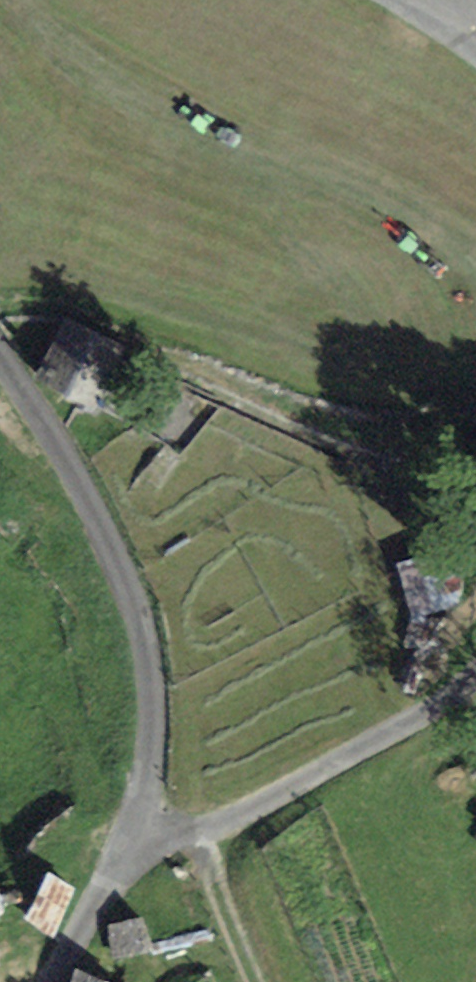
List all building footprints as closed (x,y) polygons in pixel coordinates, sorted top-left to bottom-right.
[(133,345),(66,313),(35,375),(102,408),(133,345)] [(74,964),(68,981),(129,981),(130,981),(74,964)]
